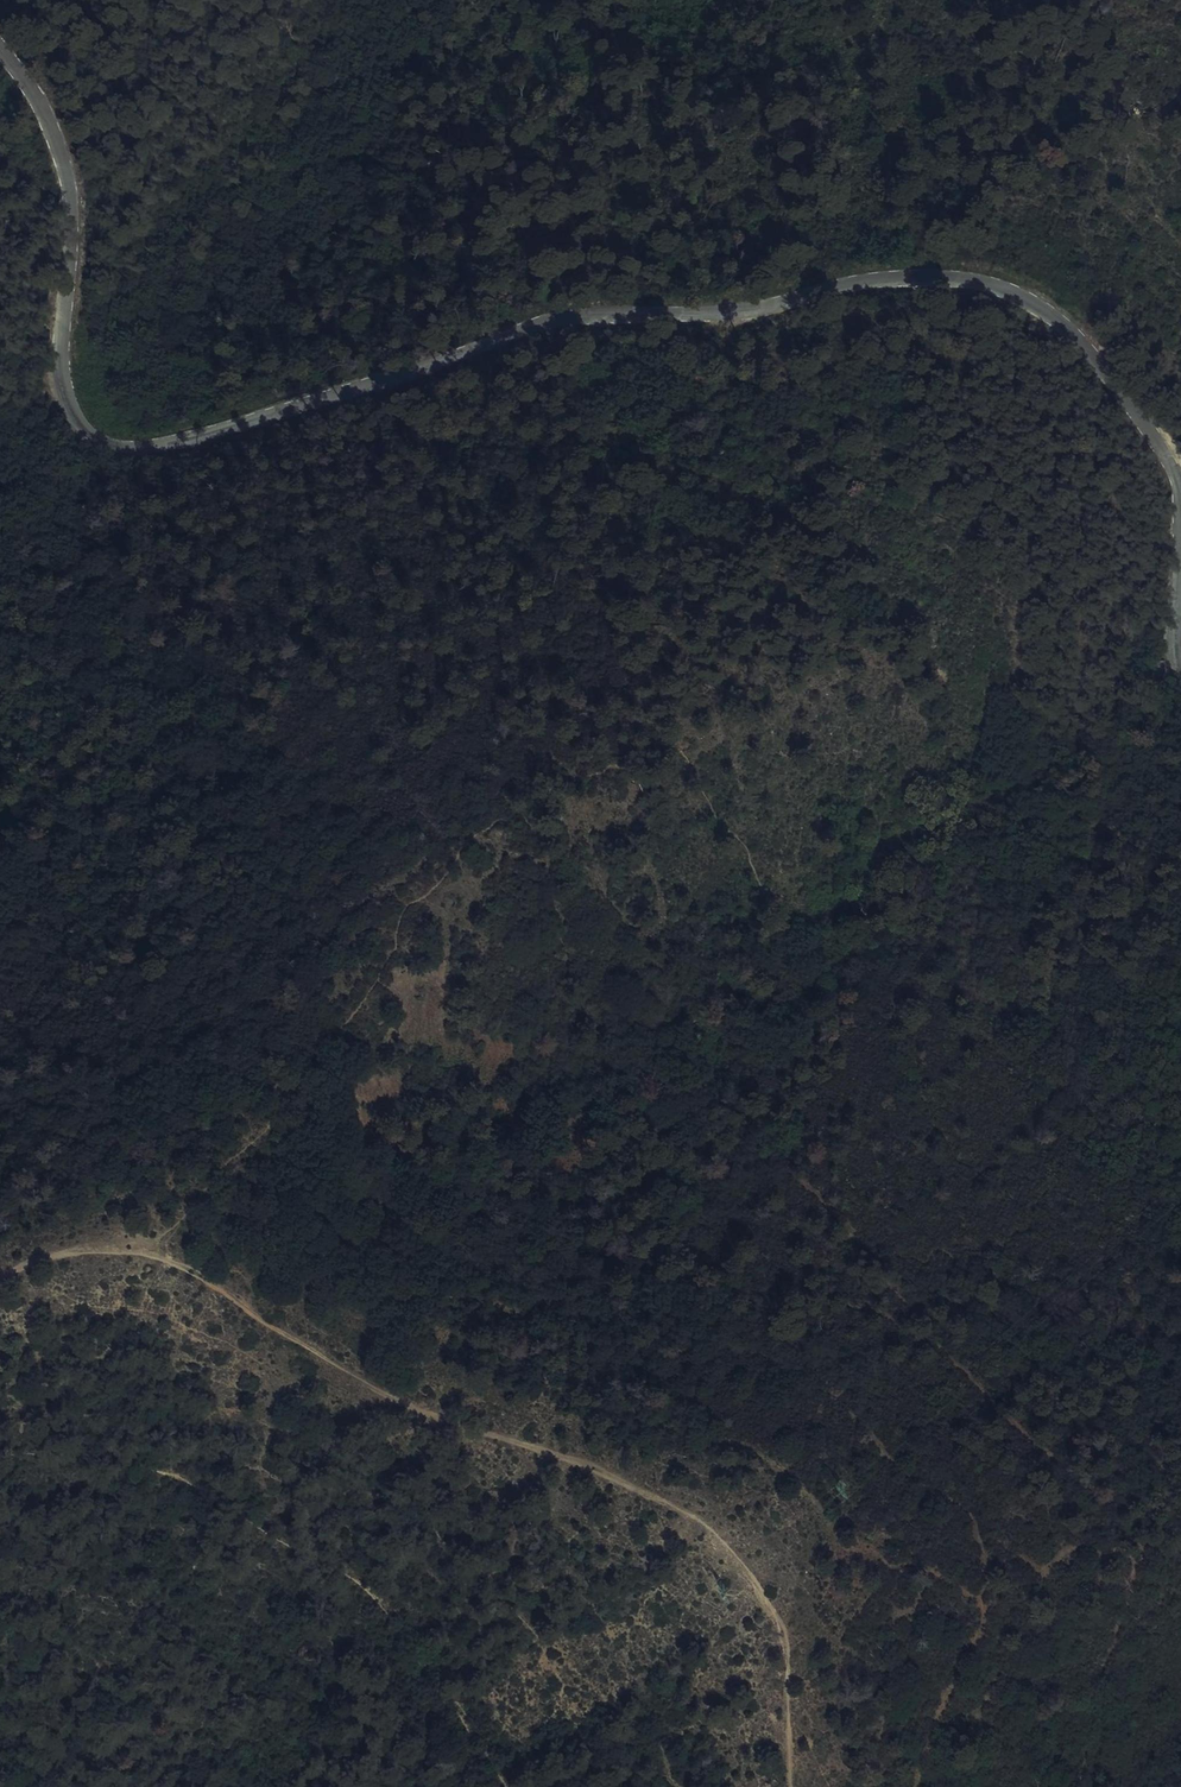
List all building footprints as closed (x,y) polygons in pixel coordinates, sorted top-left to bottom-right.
[(1147,659),(1136,660),(1137,674),(1148,673),(1147,659)]
